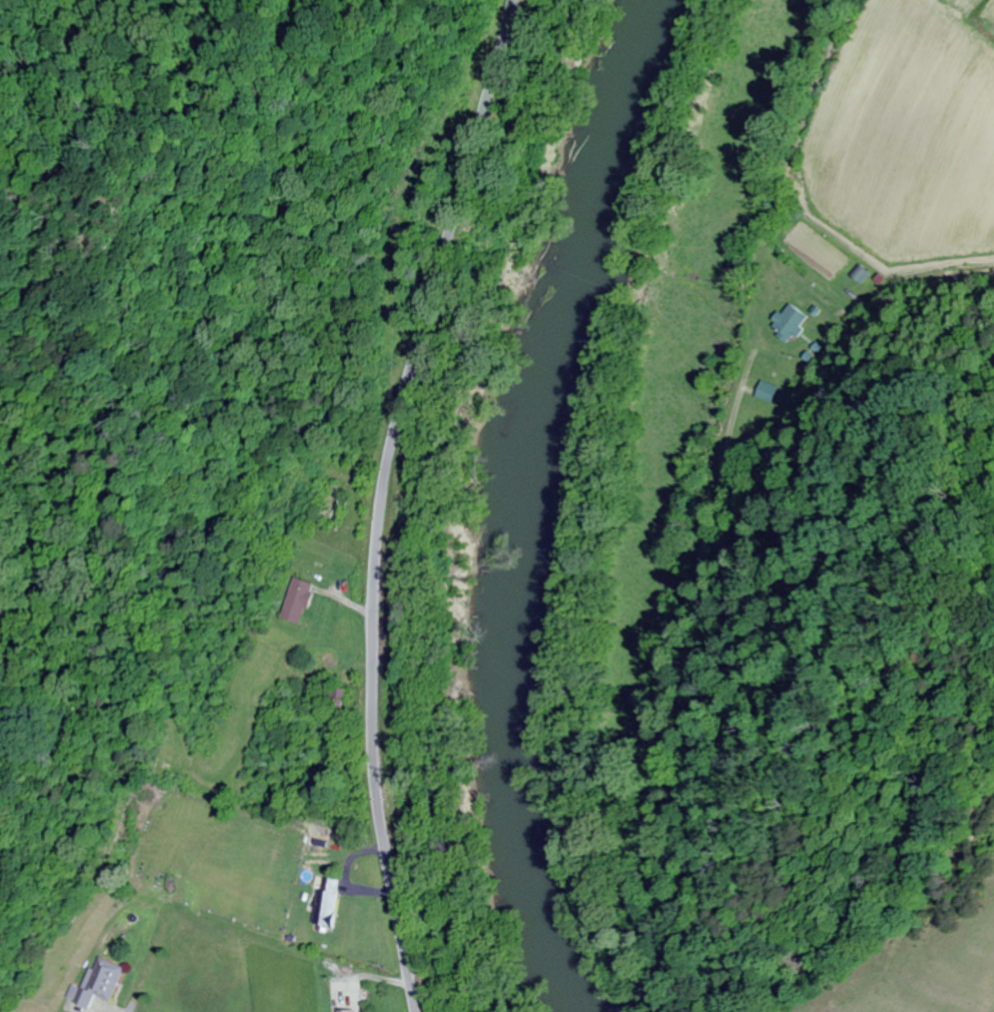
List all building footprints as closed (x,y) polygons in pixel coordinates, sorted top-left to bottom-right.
[(863,285),(870,274),(858,267),(852,278),(863,285)] [(788,343),(808,318),(788,302),(769,328),(788,343)] [(772,403),(779,388),(761,380),(755,395),(772,403)] [(322,510),(347,510),(347,493),(322,493),(322,510)] [(309,624),(321,583),(298,576),(286,617),(309,624)] [(345,713),(345,689),(321,689),(321,713),(345,713)] [(313,926),(331,929),(339,880),(321,878),(313,926)] [(125,967),(96,957),(86,990),(71,985),(66,999),(91,1008),(95,997),(113,1004),(125,967)]
